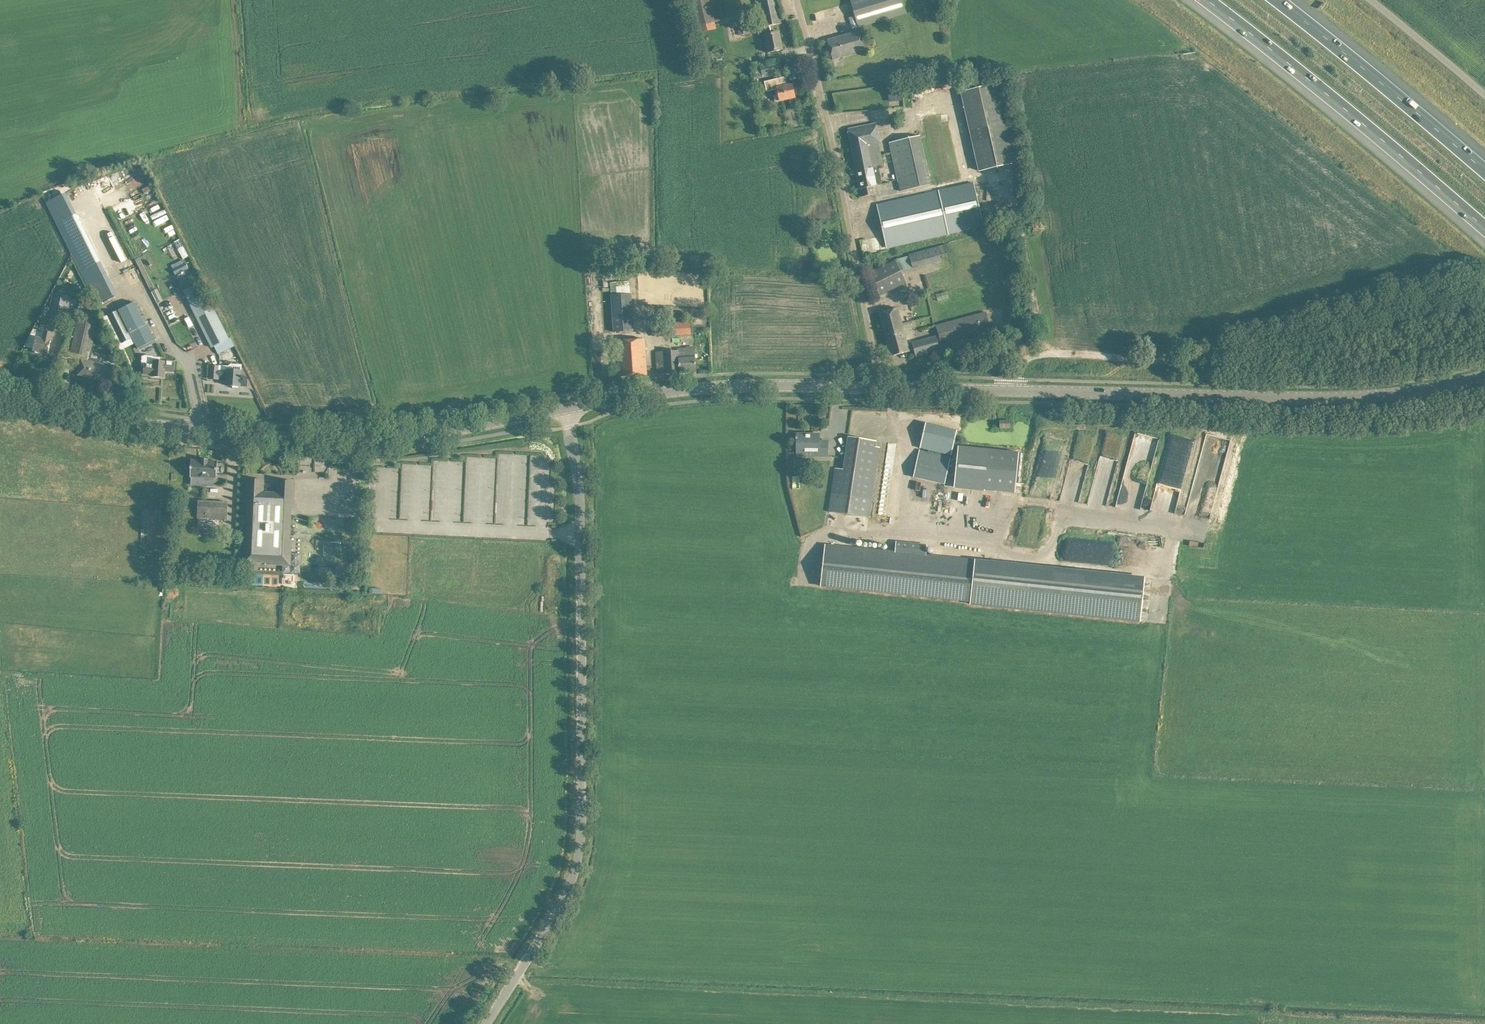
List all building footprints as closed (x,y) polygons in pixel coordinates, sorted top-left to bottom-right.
[(719,19),(714,0),(684,0),(691,26),(719,19)] [(764,27),(772,25),(781,24),(776,0),(758,0),(764,27)] [(855,16),(864,13),(867,24),(906,13),(902,0),(850,0),(855,16)] [(772,25),(764,27),(765,34),(764,34),(768,53),(783,50),(779,32),(774,33),(772,25)] [(751,26),(743,28),(744,35),(752,33),(751,26)] [(859,31),(837,38),(827,40),(833,59),(865,50),(859,31)] [(760,66),(762,74),(782,69),(780,61),(760,66)] [(775,89),(776,94),(773,95),(775,102),(779,100),(779,101),(795,97),(792,85),(787,86),(785,77),(764,82),(766,91),(775,89)] [(963,92),(980,170),(1018,162),(1000,83),(963,92)] [(848,129),(856,168),(882,163),(878,143),(880,142),(876,123),(848,129)] [(920,136),(900,140),(890,142),(901,191),(931,184),(920,136)] [(882,163),(856,168),(862,197),(875,194),(874,186),(882,184),(879,169),(882,168),(881,166),(883,166),(882,163)] [(973,183),(939,191),(949,234),(983,226),(973,183)] [(949,234),(939,191),(878,205),(887,248),(949,234)] [(46,203),(57,224),(73,216),(63,195),(46,203)] [(62,222),(57,224),(73,256),(97,304),(113,296),(89,248),(78,254),(62,222)] [(909,256),(913,268),(941,260),(937,248),(909,256)] [(869,274),(880,295),(907,282),(896,260),(869,274)] [(185,262),(172,268),(175,275),(188,268),(185,262)] [(179,281),(189,301),(206,293),(196,272),(179,281)] [(50,313),(66,317),(70,297),(55,294),(50,313)] [(610,296),(613,332),(633,331),(631,295),(610,296)] [(146,325),(135,302),(119,310),(120,313),(121,314),(138,349),(155,340),(147,324),(146,325)] [(212,305),(195,313),(212,347),(214,346),(218,354),(235,346),(230,336),(228,337),(212,305)] [(879,313),(891,356),(909,351),(897,308),(879,313)] [(109,317),(122,343),(133,337),(121,314),(119,315),(118,312),(109,317)] [(912,343),(913,346),(916,356),(940,350),(938,344),(941,344),(991,331),(986,312),(935,326),(938,336),(912,343)] [(78,319),(61,356),(70,358),(71,355),(82,357),(83,357),(83,355),(88,356),(89,356),(96,323),(78,319)] [(655,327),(656,336),(690,333),(689,322),(681,323),(682,324),(655,327)] [(33,330),(24,347),(34,349),(34,351),(36,351),(35,353),(41,354),(42,352),(48,354),(50,344),(52,334),(46,332),(33,330)] [(618,341),(619,367),(620,377),(646,375),(644,339),(618,341)] [(656,352),(657,374),(696,372),(695,349),(677,350),(656,352)] [(143,374),(146,374),(153,375),(153,376),(165,377),(165,371),(174,372),(175,363),(155,361),(156,357),(154,355),(144,354),(142,356),(141,365),(144,365),(143,374)] [(87,361),(88,356),(83,355),(83,357),(82,357),(78,375),(119,384),(121,374),(122,368),(87,361)] [(210,369),(210,379),(219,379),(219,377),(227,377),(227,386),(240,386),(247,386),(248,377),(242,376),(243,371),(242,371),(242,365),(231,364),(229,366),(228,370),(218,369),(218,366),(211,366),(210,369)] [(925,424),(923,434),(920,447),(951,455),(956,431),(925,424)] [(1189,462),(1195,439),(1172,433),(1167,450),(1178,453),(1177,459),(1189,462)] [(828,451),(828,441),(819,441),(819,434),(797,434),(797,438),(796,438),(796,440),(796,451),(811,451),(819,451),(818,457),(828,457),(828,456),(828,451)] [(869,517),(876,469),(879,447),(875,446),(875,441),(847,437),(842,466),(835,465),(834,471),(828,511),(869,517)] [(954,486),(1014,493),(1019,453),(958,446),(954,486)] [(913,478),(943,486),(950,458),(919,450),(913,478)] [(217,475),(218,461),(208,461),(208,460),(208,459),(201,459),(201,460),(202,460),(191,460),(190,477),(191,477),(201,478),(201,482),(201,485),(214,486),(214,485),(202,485),(202,483),(214,483),(214,478),(215,474),(217,475)] [(263,492),(264,480),(248,480),(247,504),(250,504),(247,560),(287,562),(290,506),(293,506),(294,482),(278,481),(278,493),(263,492)] [(223,519),(227,519),(227,504),(199,503),(198,518),(223,519)] [(821,586),(971,601),(970,604),(1140,621),(1144,578),(975,561),(926,556),(927,546),(896,543),(895,553),(825,546),(821,586)]
